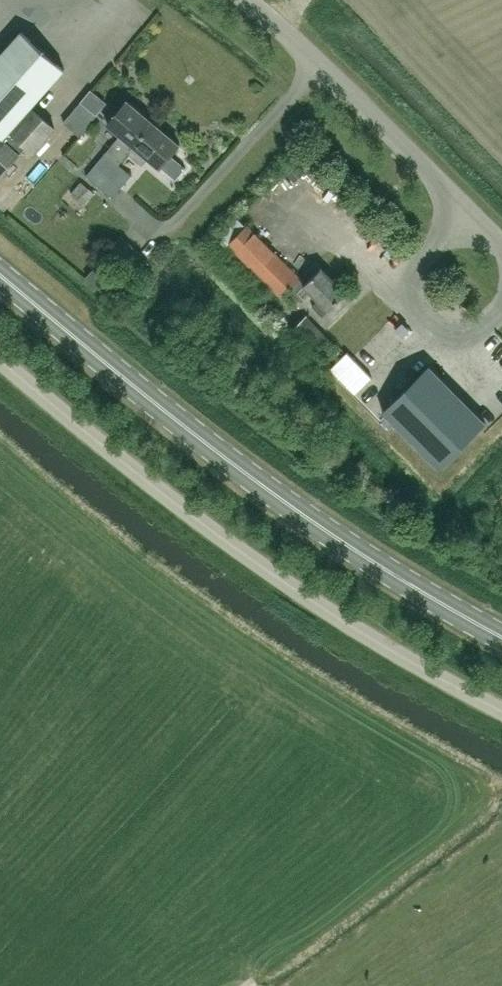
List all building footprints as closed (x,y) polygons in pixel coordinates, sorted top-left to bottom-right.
[(26,146),(32,152),(54,128),(30,106),(64,69),(20,30),(0,53),(0,175),(26,146)] [(102,109),(113,99),(97,81),(86,91),(102,109)] [(120,135),(104,153),(85,176),(93,182),(102,170),(114,180),(123,169),(117,164),(127,153),(130,149),(152,123),(126,101),(107,124),(120,135)] [(152,123),(130,149),(127,153),(141,165),(147,158),(159,168),(178,145),(152,123)] [(102,170),(93,182),(111,197),(130,175),(123,169),(114,180),(102,170)] [(228,244),(280,297),(289,289),(301,301),(310,292),(327,310),(345,292),(321,268),(305,283),(247,225),(228,244)] [(306,315),(305,317),(287,333),(287,334),(309,357),(328,339),(306,315)] [(383,375),(398,363),(391,355),(376,366),(383,375)] [(439,468),(485,422),(428,365),(382,411),(439,468)]
